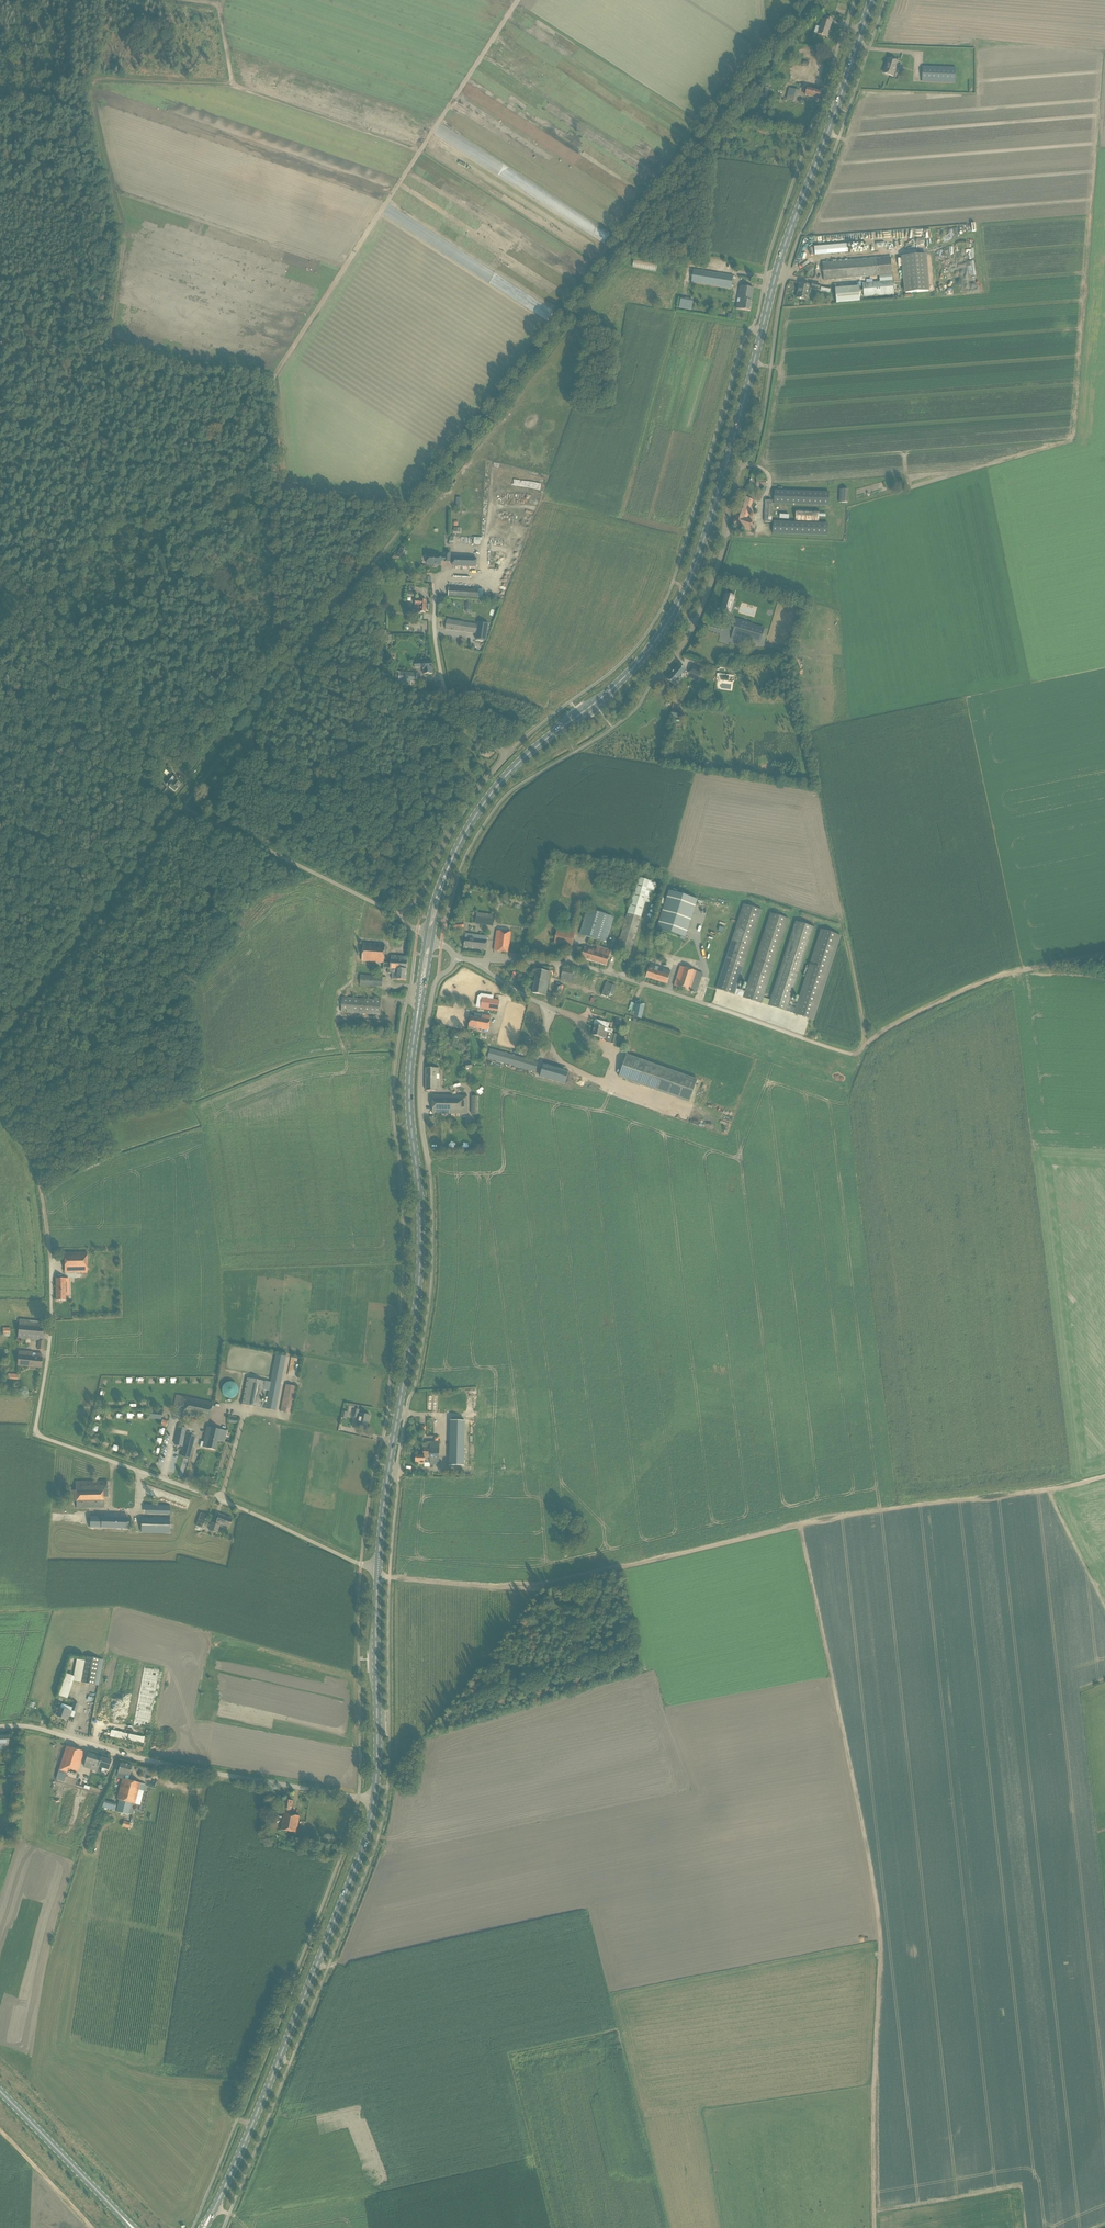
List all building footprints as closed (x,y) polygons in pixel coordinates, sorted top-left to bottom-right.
[(818,34),(826,37),(832,19),(827,17),(825,21),(822,20),(820,27),(816,26),(813,33),(818,34)] [(884,74),(888,75),(893,77),(898,62),(893,61),(888,59),(886,64),(888,64),(884,74)] [(922,82),(955,84),(955,67),(922,66),(922,82)] [(808,78),(815,79),(816,76),(815,75),(816,71),(806,68),(805,73),(809,75),(808,78)] [(798,91),(789,88),(786,100),(795,103),(798,91)] [(805,95),(814,98),(819,99),(821,92),(816,91),(807,88),(805,95)] [(815,255),(848,252),(847,244),(814,247),(815,255)] [(926,254),(901,257),(904,293),(929,291),(926,254)] [(824,280),(829,280),(879,275),(879,282),(862,283),(864,297),(894,294),(890,257),(828,263),(822,263),(824,280)] [(731,289),(733,280),(735,280),(735,276),(693,270),(691,283),(731,289)] [(806,300),(809,287),(809,286),(799,284),(796,298),(802,299),(806,300)] [(754,289),(753,288),(740,286),(736,309),(750,311),(754,289)] [(835,288),(836,304),(859,302),(858,286),(835,288)] [(693,300),(680,298),(679,308),(691,311),(693,300)] [(839,489),(839,503),(846,503),(848,503),(848,498),(847,498),(848,489),(846,489),(839,489)] [(828,506),(829,493),(774,491),(773,504),(828,506)] [(751,531),(753,525),(752,524),(753,522),(751,522),(752,521),(747,519),(753,501),(742,497),(732,525),(751,531)] [(826,513),(819,513),(819,511),(796,510),(795,519),(795,521),(818,521),(819,516),(825,517),(826,513)] [(824,524),(773,522),(773,533),(776,533),(827,536),(828,524),(824,524)] [(450,562),(450,553),(445,553),(445,557),(441,557),(441,556),(427,555),(427,564),(440,565),(441,561),(445,561),(445,562),(450,562)] [(477,559),(453,557),(452,566),(476,568),(477,559)] [(479,590),(454,588),(448,588),(448,597),(454,597),(478,598),(479,590)] [(727,592),(722,609),(726,610),(725,611),(730,613),(736,595),(727,592)] [(420,613),(420,612),(425,613),(426,601),(415,600),(414,613),(420,613)] [(477,625),(452,621),(447,620),(445,629),(462,632),(476,634),(477,625)] [(478,623),(475,639),(486,641),(489,625),(478,623)] [(736,623),(731,639),(747,643),(749,638),(761,641),(764,631),(736,623)] [(719,652),(722,644),(728,646),(730,642),(711,636),(707,648),(719,652)] [(423,674),(427,674),(432,674),(432,669),(432,662),(414,663),(414,668),(422,667),(423,670),(423,674)] [(688,673),(691,674),(689,678),(697,682),(703,670),(692,664),(688,673)] [(686,671),(683,669),(679,665),(667,679),(671,683),(674,685),(686,671)] [(411,685),(411,681),(416,682),(417,674),(396,672),(395,680),(395,684),(411,685)] [(179,784),(175,781),(176,780),(175,779),(172,777),(166,784),(169,786),(168,787),(174,792),(178,787),(177,786),(179,784)] [(154,788),(157,785),(149,778),(146,782),(154,788)] [(156,788),(157,788),(164,794),(168,790),(161,784),(160,787),(158,785),(156,788)] [(630,957),(631,952),(646,902),(651,903),(657,883),(638,878),(627,913),(617,949),(612,947),(611,950),(597,946),(595,950),(585,947),(581,958),(606,966),(611,951),(630,957)] [(697,900),(669,891),(657,929),(685,938),(697,900)] [(762,911),(743,905),(716,989),(787,1012),(789,1006),(814,928),(795,922),(770,999),(763,997),(789,919),(770,913),(744,992),(736,989),(762,911)] [(580,935),(603,942),(606,943),(614,917),(588,908),(581,929),(580,935)] [(477,913),(475,924),(493,926),(494,921),(494,915),(477,913)] [(789,1006),(787,1012),(814,1020),(841,936),(821,930),(795,1009),(789,1006)] [(508,953),(509,949),(511,933),(510,933),(509,932),(500,931),(499,931),(496,931),(495,946),(494,951),(508,953)] [(572,947),(573,941),(574,934),(557,931),(555,938),(554,943),(572,947)] [(463,947),(486,950),(487,937),(477,936),(465,934),(463,947)] [(363,949),(362,961),(366,962),(374,962),(383,963),(384,963),(385,945),(363,944),(363,949)] [(383,963),(383,968),(388,969),(387,973),(392,974),(391,979),(400,980),(406,981),(408,957),(391,955),(390,964),(384,963),(383,963)] [(667,984),(668,979),(670,971),(650,964),(647,972),(645,977),(667,984)] [(696,993),(698,988),(703,974),(681,966),(676,981),(674,986),(696,993)] [(570,982),(573,972),(563,969),(560,979),(570,982)] [(533,993),(546,996),(550,972),(537,970),(533,993)] [(381,987),(382,978),(360,976),(359,985),(381,987)] [(558,1002),(560,996),(563,985),(556,983),(551,1000),(558,1002)] [(341,1012),(363,1014),(380,1015),(381,1000),(364,999),(342,997),(341,1012)] [(482,999),(480,1008),(486,1009),(498,1011),(500,1001),(482,999)] [(633,1004),(632,1018),(640,1019),(641,1005),(633,1004)] [(474,1017),(470,1017),(468,1027),(488,1030),(491,1016),(475,1013),(474,1017)] [(595,1026),(592,1035),(598,1037),(606,1039),(605,1042),(615,1045),(618,1035),(612,1034),(604,1032),(605,1028),(608,1029),(609,1023),(595,1020),(594,1023),(596,1023),(595,1026)] [(487,1058),(535,1072),(538,1062),(490,1049),(487,1058)] [(697,1081),(626,1055),(619,1077),(689,1102),(697,1081)] [(569,1071),(543,1064),(540,1077),(565,1084),(569,1071)] [(436,1091),(436,1088),(436,1074),(439,1075),(439,1068),(426,1068),(426,1091),(436,1091)] [(467,1096),(458,1096),(433,1096),(432,1114),(467,1114),(467,1096)] [(65,1272),(70,1272),(87,1272),(87,1253),(70,1253),(64,1253),(65,1272)] [(65,1301),(65,1279),(56,1279),(56,1301),(65,1301)] [(38,1350),(43,1350),(46,1322),(20,1320),(19,1323),(17,1339),(38,1341),(38,1350)] [(17,1365),(41,1368),(42,1358),(41,1358),(42,1354),(32,1353),(32,1352),(19,1351),(17,1365)] [(275,1411),(281,1380),(286,1357),(275,1355),(266,1403),(261,1402),(265,1381),(247,1378),(241,1404),(275,1411)] [(233,1382),(231,1382),(229,1382),(228,1382),(226,1383),(225,1383),(224,1384),(223,1385),(222,1387),(222,1388),(222,1389),(222,1391),(222,1393),(222,1394),(223,1395),(224,1396),(225,1397),(227,1398),(228,1398),(229,1399),(231,1399),(232,1398),(233,1398),(235,1397),(236,1396),(237,1395),(238,1393),(238,1392),(238,1390),(238,1389),(238,1387),(237,1386),(236,1385),(235,1384),(234,1383),(233,1382)] [(290,1414),(296,1387),(285,1385),(280,1412),(290,1414)] [(209,1421),(212,1402),(176,1395),(175,1400),(174,1405),(184,1408),(182,1415),(209,1421)] [(437,1403),(438,1400),(437,1400),(436,1400),(436,1397),(429,1397),(429,1409),(436,1410),(436,1403),(437,1403)] [(359,1410),(354,1409),(352,1416),(359,1418),(358,1426),(366,1428),(369,1416),(358,1413),(359,1410)] [(450,1421),(450,1460),(454,1460),(454,1465),(464,1466),(465,1421),(450,1421)] [(179,1427),(175,1446),(182,1447),(186,1428),(179,1427)] [(217,1441),(224,1442),(226,1432),(207,1427),(203,1447),(215,1450),(217,1441)] [(190,1458),(195,1437),(187,1434),(181,1456),(190,1458)] [(416,1455),(416,1462),(419,1462),(419,1464),(424,1464),(430,1464),(430,1465),(439,1465),(439,1442),(430,1442),(430,1444),(422,1443),(422,1448),(424,1448),(424,1456),(416,1455)] [(176,1476),(184,1479),(190,1464),(180,1460),(178,1466),(181,1467),(179,1473),(177,1473),(176,1476)] [(68,1491),(68,1502),(76,1502),(76,1509),(104,1508),(104,1497),(107,1497),(107,1481),(75,1482),(75,1491),(68,1491)] [(145,1514),(170,1514),(170,1505),(145,1504),(145,1514)] [(90,1528),(128,1529),(128,1515),(102,1514),(101,1517),(90,1517),(90,1523),(90,1528)] [(228,1528),(229,1527),(232,1519),(219,1515),(215,1524),(212,1523),(210,1528),(209,1530),(217,1533),(220,1525),(228,1528)] [(169,1533),(170,1519),(141,1518),(141,1533),(169,1533)] [(94,1685),(98,1659),(86,1656),(81,1683),(94,1685)] [(127,1724),(128,1719),(137,1666),(124,1664),(114,1722),(127,1724)] [(149,1729),(150,1723),(160,1671),(144,1668),(133,1725),(149,1729)] [(67,1698),(73,1676),(65,1673),(59,1696),(67,1698)] [(57,1716),(57,1717),(64,1719),(66,1715),(70,1716),(71,1712),(60,1708),(58,1713),(56,1712),(55,1715),(57,1716)] [(109,1730),(108,1737),(140,1743),(141,1736),(109,1730)] [(8,1750),(8,1735),(0,1735),(0,1750),(8,1750)] [(66,1746),(58,1771),(56,1779),(64,1782),(68,1769),(77,1772),(84,1752),(66,1746)] [(88,1753),(87,1758),(84,1767),(97,1771),(98,1767),(102,1768),(101,1772),(106,1774),(109,1766),(111,1760),(88,1753)] [(144,1790),(145,1785),(128,1780),(132,1766),(120,1763),(119,1768),(118,1773),(117,1778),(118,1778),(121,1779),(120,1780),(122,1780),(117,1799),(119,1800),(116,1812),(128,1815),(128,1814),(130,1809),(131,1803),(140,1805),(144,1790)] [(68,1777),(63,1796),(62,1796),(55,1823),(67,1826),(73,1800),(76,1789),(77,1789),(78,1787),(76,1787),(78,1780),(68,1777)] [(285,1800),(284,1805),(284,1809),(285,1809),(281,1830),(296,1833),(298,1821),(299,1816),(290,1814),(293,1801),(285,1800)] [(114,1811),(116,1804),(104,1801),(102,1807),(114,1811)] [(288,1842),(287,1849),(298,1850),(299,1844),(288,1842)]
